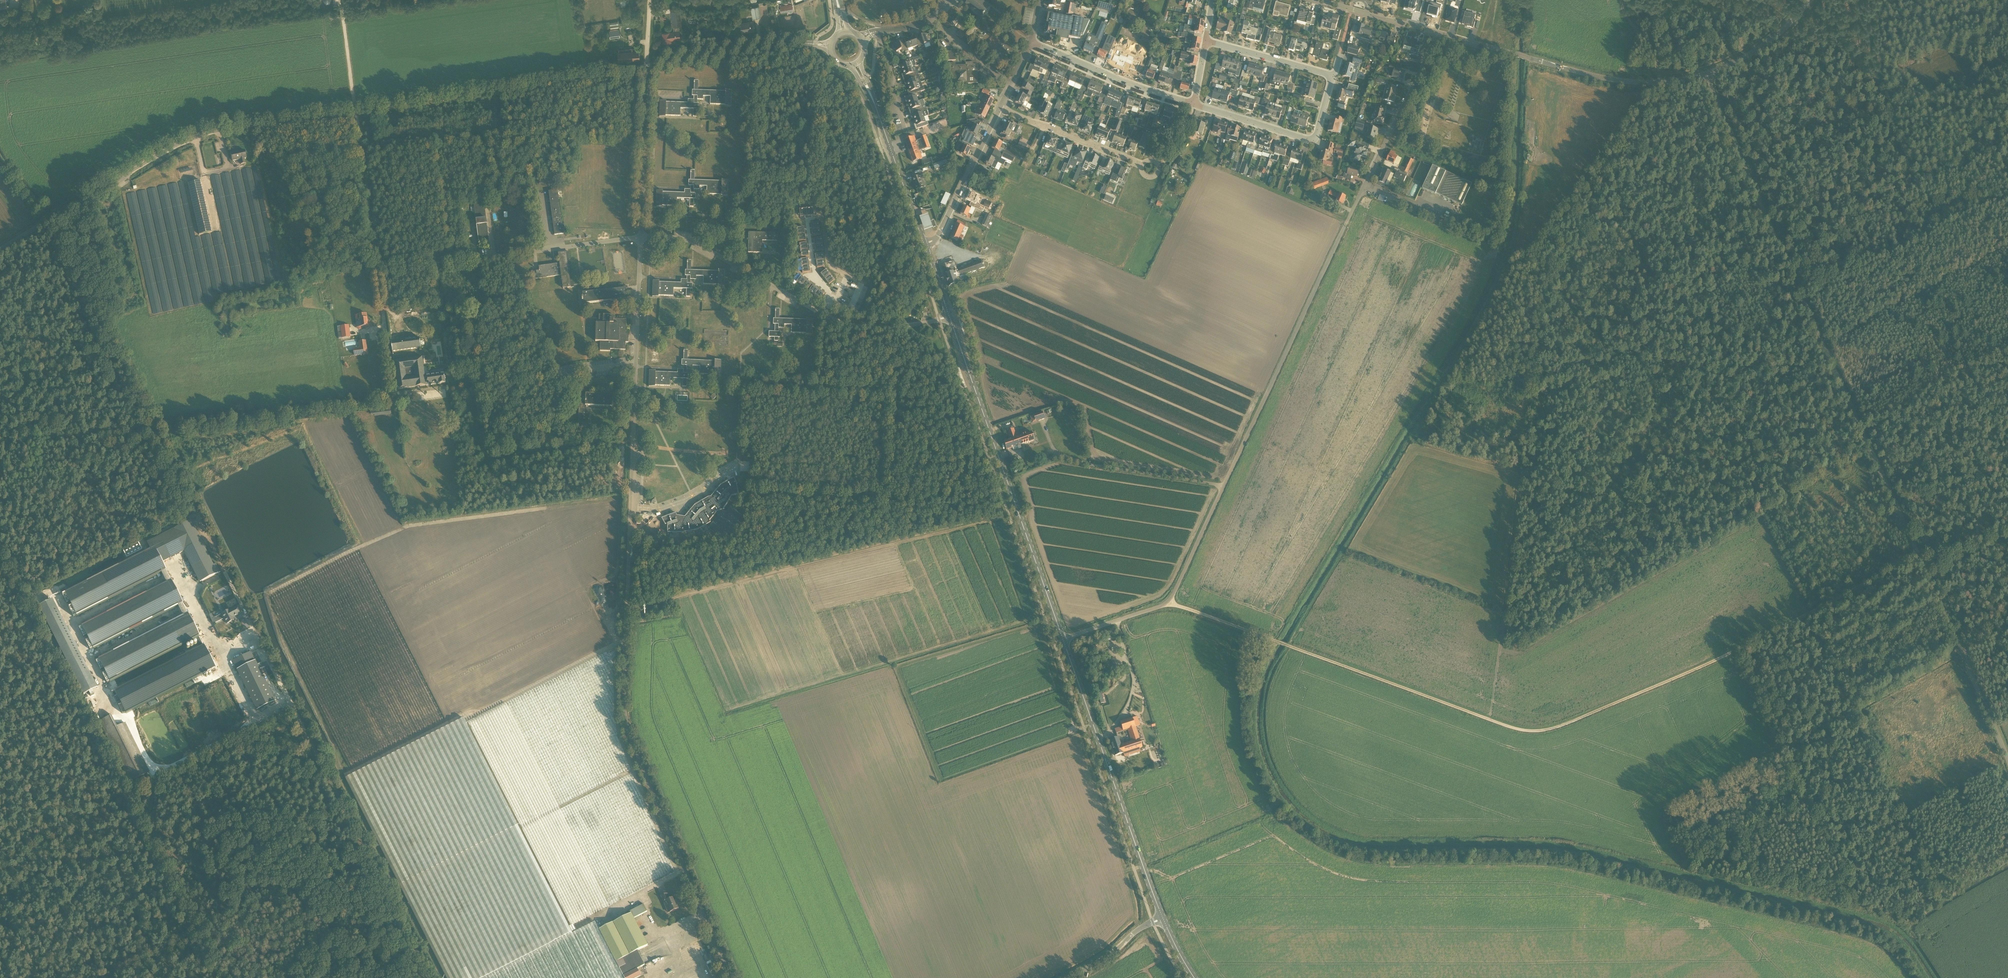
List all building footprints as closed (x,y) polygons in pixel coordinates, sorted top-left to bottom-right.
[(979,0),(966,0),(966,1),(968,2),(965,5),(964,5),(965,6),(965,5),(979,16),(974,22),(979,27),(986,19),(984,17),(989,12),(988,11),(990,9),(979,0)] [(1239,0),(1230,0),(1227,8),(1233,10),(1234,5),(1237,6),(1239,0)] [(1251,3),(1248,2),(1246,8),(1253,10),(1254,8),(1263,11),(1266,0),(1251,0),(1251,3)] [(1400,16),(1410,18),(1410,17),(1411,18),(1410,18),(1415,20),(1420,2),(1414,0),(1409,0),(1407,9),(1402,7),(1400,16)] [(1061,3),(1050,1),(1049,6),(1054,7),(1054,9),(1061,10),(1062,7),(1060,7),(1061,3)] [(1279,12),(1288,15),(1291,6),(1276,2),(1274,12),(1273,15),(1278,17),(1279,12)] [(1075,5),(1073,5),(1066,3),(1063,14),(1073,16),(1075,5)] [(792,4),(780,6),(781,12),(789,11),(792,11),(793,10),(792,4)] [(1430,4),(1427,15),(1437,18),(1439,12),(1440,13),(1441,7),(1430,4)] [(753,18),(760,17),(759,6),(751,7),(753,18)] [(680,38),(678,26),(682,26),(679,7),(670,8),(673,27),(674,32),(670,32),(662,33),(664,43),(671,42),(671,39),(674,39),(680,38)] [(1309,12),(1305,11),(1305,10),(1300,9),(1297,21),(1311,25),(1313,18),(1314,13),(1310,11),(1309,12)] [(1448,14),(1446,21),(1454,23),(1457,11),(1449,9),(1449,10),(1448,10),(1447,14),(1448,14)] [(1046,21),(1045,24),(1056,26),(1055,30),(1070,33),(1069,38),(1080,40),(1081,36),(1083,21),(1084,20),(1048,13),(1047,16),(1045,16),(1045,17),(1045,19),(1044,20),(1045,20),(1046,21)] [(1467,26),(1473,28),(1475,21),(1474,20),(1475,15),(1470,14),(1465,13),(1463,17),(1462,24),(1467,25),(1467,26)] [(963,23),(960,21),(961,20),(956,16),(950,23),(955,27),(958,23),(962,25),(963,23)] [(1203,28),(1204,23),(1196,21),(1197,18),(1189,16),(1188,20),(1192,21),(1191,26),(1203,28)] [(1336,29),(1339,16),(1338,19),(1335,18),(1335,17),(1333,16),(1332,19),(1324,17),(1321,27),(1335,31),(1333,40),(1338,41),(1341,31),(1336,29)] [(1128,29),(1132,21),(1127,18),(1122,27),(1128,29)] [(755,30),(754,21),(740,23),(742,32),(746,32),(745,31),(754,29),(754,30),(755,30)] [(1083,21),(1081,36),(1083,36),(1090,22),(1083,21)] [(1223,22),(1219,21),(1217,29),(1225,32),(1224,33),(1231,35),(1234,24),(1224,21),(1223,22)] [(1246,35),(1246,34),(1247,34),(1246,39),(1255,41),(1260,42),(1262,35),(1257,34),(1258,30),(1249,27),(1249,25),(1248,22),(1244,21),(1243,24),(1243,26),(1244,26),(1242,33),(1246,35)] [(1056,26),(1045,24),(1044,33),(1050,34),(1050,36),(1056,37),(1055,39),(1068,41),(1069,38),(1070,33),(1055,30),(1056,26)] [(1364,28),(1362,27),(1362,26),(1359,25),(1357,34),(1361,35),(1361,37),(1369,39),(1370,36),(1372,30),(1364,27),(1364,28)] [(1272,32),(1273,30),(1269,29),(1265,44),(1268,45),(1269,43),(1275,44),(1274,45),(1277,46),(1280,46),(1282,36),(1271,33),(1272,31),(1272,32)] [(610,38),(615,37),(620,37),(619,30),(609,31),(610,38)] [(1391,35),(1389,35),(1389,34),(1382,32),(1379,41),(1394,45),(1397,35),(1391,34),(1391,35)] [(923,36),(922,33),(918,35),(917,34),(922,48),(925,47),(924,45),(929,43),(928,40),(929,40),(928,37),(927,37),(926,34),(923,36)] [(1189,35),(1188,35),(1183,34),(1181,34),(1178,33),(1177,37),(1189,39),(1188,44),(1192,44),(1200,46),(1201,40),(1188,38),(1189,35)] [(922,48),(917,34),(912,35),(913,38),(910,39),(913,48),(918,46),(918,48),(921,47),(922,48)] [(1098,48),(1103,35),(1099,34),(1097,38),(1088,35),(1085,43),(1086,44),(1083,50),(1091,54),(1095,46),(1098,48)] [(905,52),(900,38),(895,40),(896,42),(893,43),(894,46),(893,46),(894,49),(895,49),(896,52),(901,50),(902,52),(905,51),(905,52)] [(907,40),(906,38),(901,39),(900,38),(905,52),(909,51),(908,49),(913,48),(910,39),(907,40)] [(1305,49),(1306,48),(1307,48),(1307,46),(1307,45),(1306,44),(1304,44),(1297,42),(1297,40),(1287,38),(1285,46),(1290,48),(1289,50),(1294,52),(1294,49),(1296,50),(1302,52),(1303,49),(1304,49),(1305,49)] [(1410,39),(1406,38),(1404,46),(1411,48),(1409,55),(1411,56),(1410,59),(1413,60),(1414,56),(1417,57),(1421,45),(1413,42),(1414,40),(1412,39),(1410,39)] [(1103,52),(1099,51),(1097,56),(1104,59),(1107,54),(1108,50),(1109,50),(1113,42),(1111,41),(1108,40),(1103,52)] [(1327,61),(1328,56),(1327,56),(1329,51),(1329,49),(1325,48),(1326,45),(1324,44),(1317,42),(1313,56),(1320,58),(1320,59),(1327,61)] [(1199,52),(1200,46),(1192,44),(1191,48),(1187,49),(1187,52),(1193,53),(1194,51),(1199,52)] [(1358,56),(1360,49),(1350,46),(1348,53),(1358,56)] [(632,52),(632,49),(624,49),(624,52),(618,53),(618,61),(640,59),(639,51),(632,52)] [(957,54),(957,50),(957,49),(951,50),(951,53),(948,53),(948,52),(945,52),(945,57),(948,56),(948,61),(956,61),(955,54),(957,54)] [(1196,66),(1197,59),(1191,57),(1191,54),(1181,52),(1180,59),(1190,61),(1190,62),(1189,62),(1188,64),(1189,65),(1196,66)] [(1114,55),(1112,61),(1116,63),(1115,65),(1123,68),(1125,63),(1130,65),(1128,68),(1134,71),(1138,63),(1133,60),(1134,58),(1128,55),(1127,58),(1120,55),(1119,57),(1114,55)] [(1361,64),(1363,60),(1354,57),(1353,62),(1355,62),(1353,66),(1346,64),(1343,76),(1350,78),(1349,81),(1354,83),(1358,70),(1359,70),(1360,64),(1361,64)] [(903,71),(915,67),(916,66),(913,58),(898,64),(899,69),(902,68),(903,71)] [(1229,70),(1232,60),(1225,58),(1223,65),(1217,63),(1215,70),(1221,72),(1222,68),(1229,70)] [(1031,83),(1032,84),(1033,84),(1038,73),(1043,62),(1037,59),(1034,65),(1031,64),(1027,72),(1031,73),(1030,75),(1027,82),(1028,82),(1031,83)] [(1239,76),(1241,70),(1237,69),(1240,62),(1232,60),(1229,70),(1229,73),(1236,75),(1235,76),(1239,76)] [(1043,62),(1038,73),(1041,74),(1043,70),(1046,72),(1044,75),(1042,80),(1043,80),(1045,81),(1050,70),(1047,69),(1049,65),(1043,62)] [(978,84),(978,72),(977,72),(976,69),(977,69),(977,65),(974,65),(974,63),(966,63),(966,65),(966,72),(950,72),(950,74),(948,74),(948,78),(951,78),(951,81),(956,81),(956,83),(963,82),(964,85),(967,85),(967,84),(978,84)] [(950,64),(950,72),(966,72),(966,65),(962,65),(962,66),(956,67),(956,64),(950,64)] [(1254,76),(1257,66),(1250,64),(1248,72),(1243,71),(1241,76),(1243,77),(1246,78),(1247,75),(1254,76)] [(1403,80),(1405,72),(1401,71),(1402,68),(1390,65),(1389,70),(1394,71),(1393,77),(1403,80)] [(1263,82),(1265,77),(1262,76),(1264,68),(1257,66),(1254,76),(1261,78),(1261,82),(1263,82)] [(917,72),(915,67),(903,71),(904,74),(902,75),(903,80),(919,74),(918,71),(917,72)] [(1056,80),(1060,69),(1054,67),(1053,71),(1050,70),(1045,81),(1048,83),(1050,78),(1056,80)] [(1153,80),(1157,70),(1150,67),(1149,72),(1148,71),(1145,77),(1153,80)] [(1063,81),(1064,79),(1067,72),(1060,69),(1056,80),(1059,82),(1062,83),(1063,81)] [(1165,85),(1168,73),(1162,71),(1158,82),(1165,85)] [(1281,84),(1284,74),(1276,72),(1274,79),(1271,78),(1270,85),(1280,87),(1281,84)] [(1170,86),(1174,75),(1168,73),(1165,85),(1170,86)] [(919,74),(903,80),(905,85),(907,84),(908,87),(918,84),(921,82),(919,74)] [(1072,74),(1069,82),(1075,84),(1078,77),(1072,74)] [(1288,86),(1287,89),(1290,90),(1292,84),(1289,83),(1291,76),(1284,74),(1281,84),(1288,86)] [(1078,77),(1075,84),(1081,87),(1084,80),(1078,77)] [(1390,86),(1391,82),(1383,79),(1381,83),(1387,85),(1383,100),(1394,103),(1396,94),(1395,94),(1396,88),(1390,86)] [(698,91),(699,81),(695,81),(694,91),(693,90),(692,96),(694,96),(694,100),(688,100),(688,103),(666,102),(666,101),(660,101),(659,117),(666,117),(666,116),(681,117),(681,109),(682,109),(694,109),(693,117),(697,117),(697,109),(699,110),(700,104),(698,104),(698,100),(703,100),(703,97),(711,97),(710,104),(725,105),(725,106),(731,107),(732,91),(725,90),(725,92),(698,91)] [(1030,86),(1031,83),(1028,82),(1027,85),(1024,84),(1022,88),(1026,91),(1025,93),(1031,96),(1032,93),(1030,91),(1032,88),(1030,86)] [(1094,92),(1097,85),(1090,82),(1088,89),(1086,89),(1086,91),(1083,90),(1081,95),(1084,96),(1085,93),(1092,95),(1094,92)] [(1190,84),(1185,82),(1184,85),(1181,84),(1179,89),(1188,92),(1189,86),(1190,84)] [(1316,92),(1318,84),(1307,82),(1306,89),(1316,92)] [(918,84),(908,87),(909,90),(907,91),(909,96),(917,93),(922,91),(921,88),(919,89),(918,84)] [(1219,101),(1223,91),(1215,89),(1217,85),(1213,84),(1211,91),(1214,91),(1212,99),(1219,101)] [(1100,94),(1103,87),(1097,85),(1094,92),(1100,94)] [(1352,99),(1354,91),(1345,88),(1344,92),(1339,91),(1336,101),(1340,102),(1339,103),(1338,108),(1345,109),(1346,105),(1344,104),(1345,103),(1347,97),(1352,99)] [(1235,98),(1237,91),(1231,89),(1230,93),(1223,91),(1219,101),(1227,103),(1229,96),(1235,98)] [(1314,99),(1316,92),(1306,89),(1303,96),(1314,99)] [(1111,104),(1116,93),(1110,90),(1107,97),(1106,97),(1105,99),(1102,98),(1098,108),(1101,109),(1104,101),(1111,104)] [(1246,109),(1249,99),(1242,97),(1243,93),(1240,92),(1238,98),(1241,99),(1238,107),(1246,109)] [(918,102),(916,97),(918,96),(917,93),(909,96),(904,97),(906,102),(908,102),(909,105),(918,102)] [(1031,96),(1025,93),(1024,96),(1019,93),(1017,98),(1027,103),(1025,102),(1027,98),(1029,99),(1031,96)] [(1119,103),(1122,95),(1116,93),(1111,104),(1112,103),(1115,104),(1116,101),(1119,103)] [(989,109),(993,99),(984,95),(979,105),(989,109)] [(1292,100),(1304,103),(1305,98),(1294,95),(1292,100)] [(1255,97),(1254,101),(1249,99),(1246,109),(1253,111),(1255,104),(1258,105),(1260,98),(1255,97)] [(1024,110),(1025,107),(1027,103),(1017,98),(1015,103),(1019,105),(1018,108),(1024,110)] [(1123,107),(1120,114),(1124,115),(1125,109),(1131,111),(1132,108),(1135,100),(1128,98),(1125,108),(1123,107)] [(1272,117),(1275,107),(1268,105),(1269,101),(1263,99),(1261,106),(1267,108),(1265,115),(1272,117)] [(910,114),(923,109),(921,106),(925,105),(923,100),(918,102),(909,105),(910,108),(908,109),(910,114)] [(1047,117),(1049,112),(1052,110),(1051,109),(1051,108),(1047,106),(1048,102),(1043,100),(1039,107),(1043,109),(1040,114),(1042,115),(1044,117),(1045,116),(1047,117)] [(1139,110),(1141,102),(1135,100),(1132,108),(1139,110)] [(1150,113),(1153,105),(1146,103),(1144,112),(1150,113)] [(1062,122),(1065,114),(1059,111),(1062,106),(1060,105),(1057,104),(1056,104),(1052,114),(1056,115),(1054,119),(1062,122)] [(989,109),(979,105),(975,114),(985,119),(989,109)] [(1157,115),(1159,107),(1153,105),(1150,113),(1157,115)] [(1283,107),(1276,105),(1275,107),(1272,117),(1279,120),(1282,112),(1284,113),(1286,106),(1283,106),(1283,107)] [(1383,125),(1385,117),(1383,117),(1385,109),(1377,106),(1374,118),(1375,119),(1374,122),(1383,125)] [(915,121),(924,118),(929,116),(926,108),(923,109),(910,114),(912,118),(914,118),(915,121)] [(1077,126),(1081,116),(1074,113),(1075,109),(1071,108),(1065,123),(1069,125),(1070,123),(1077,126)] [(1301,115),(1294,113),(1295,109),(1292,108),(1290,115),(1293,116),(1291,123),(1298,125),(1301,115)] [(1171,126),(1173,120),(1171,119),(1173,111),(1165,109),(1162,117),(1166,118),(1165,124),(1171,126)] [(1304,114),(1302,113),(1302,114),(1301,115),(1298,125),(1306,128),(1309,118),(1308,117),(1308,115),(1308,114),(1305,113),(1304,114)] [(1090,133),(1093,126),(1092,125),(1094,120),(1084,116),(1080,124),(1084,126),(1082,130),(1085,131),(1084,131),(1085,132),(1085,131),(1087,133),(1090,133)] [(1342,123),(1343,119),(1337,117),(1335,121),(1332,120),(1331,124),(1330,124),(1328,131),(1337,133),(1340,123),(1342,123)] [(926,123),(924,118),(915,121),(916,124),(914,125),(916,130),(929,125),(927,122),(926,123)] [(972,142),(975,136),(976,136),(980,129),(978,128),(980,123),(978,121),(971,123),(968,128),(968,129),(965,128),(961,136),(963,140),(964,138),(972,142)] [(1359,128),(1363,129),(1365,123),(1357,121),(1354,130),(1358,131),(1359,128)] [(1016,125),(1010,122),(1008,124),(1006,123),(1003,129),(1011,132),(1013,127),(1015,128),(1016,125)] [(1204,135),(1206,129),(1204,129),(1205,125),(1198,123),(1196,131),(1192,130),(1190,137),(1194,137),(1195,133),(1202,135),(1204,135)] [(1228,125),(1220,123),(1220,124),(1216,123),(1213,132),(1218,134),(1218,132),(1225,134),(1228,125)] [(1101,139),(1104,130),(1099,127),(1095,136),(1099,137),(1098,138),(1100,138),(1100,139),(1101,139)] [(1241,129),(1234,127),(1233,128),(1230,127),(1225,141),(1229,142),(1230,140),(1237,142),(1238,138),(1241,129)] [(1377,133),(1378,130),(1369,127),(1366,138),(1374,140),(1375,136),(1376,133),(1377,133)] [(1009,141),(1010,138),(1008,138),(1011,132),(1003,129),(1001,134),(1003,135),(1002,138),(1009,141)] [(1106,140),(1110,132),(1104,130),(1101,139),(1103,139),(1106,140)] [(1252,132),(1248,131),(1248,132),(1246,131),(1245,136),(1242,135),(1240,142),(1243,143),(1243,141),(1248,143),(1249,142),(1252,132)] [(1246,149),(1249,149),(1251,148),(1252,146),(1256,147),(1256,145),(1258,140),(1255,139),(1257,135),(1255,134),(1255,133),(1252,132),(1249,142),(1246,149)] [(1145,133),(1139,147),(1144,149),(1150,135),(1145,133)] [(1117,145),(1121,137),(1115,134),(1112,143),(1115,144),(1115,145),(1117,145)] [(929,145),(926,136),(920,138),(923,147),(929,145)] [(1268,137),(1264,136),(1264,137),(1262,136),(1261,141),(1258,140),(1256,145),(1256,147),(1255,151),(1262,153),(1263,153),(1268,137)] [(913,162),(920,159),(922,159),(914,137),(905,140),(913,162)] [(1055,144),(1056,140),(1049,137),(1048,141),(1047,141),(1045,144),(1046,145),(1050,147),(1052,149),(1054,151),(1057,152),(1061,141),(1059,145),(1055,144)] [(1123,147),(1126,139),(1121,137),(1117,145),(1119,146),(1120,146),(1123,147)] [(1263,153),(1268,154),(1271,155),(1273,148),(1271,147),(1273,140),(1271,139),(1271,138),(1268,137),(1263,153)] [(1135,151),(1136,149),(1138,144),(1132,141),(1133,141),(1129,139),(1129,140),(1127,146),(1130,147),(1129,150),(1131,151),(1134,152),(1135,151)] [(1365,144),(1350,140),(1348,146),(1354,148),(1355,146),(1357,147),(1354,160),(1359,161),(1361,157),(1366,158),(1367,153),(1364,152),(1364,150),(1368,151),(1369,148),(1367,148),(1364,147),(1365,144)] [(1004,145),(1002,144),(995,141),(992,148),(995,150),(992,155),(1001,159),(1002,158),(1012,162),(1012,163),(1015,156),(1009,153),(1011,148),(1004,145)] [(1018,146),(1026,150),(1028,145),(1020,141),(1018,146)] [(1061,141),(1057,152),(1056,154),(1068,159),(1069,155),(1068,154),(1070,151),(1071,151),(1072,148),(1071,147),(1072,147),(1064,143),(1061,142),(1061,141),(1062,141),(1061,141)] [(968,149),(970,145),(962,142),(961,146),(957,152),(960,154),(966,157),(970,149),(968,149)] [(1332,154),(1333,148),(1334,145),(1328,143),(1327,147),(1326,150),(1327,150),(1327,152),(1323,151),(1321,157),(1320,157),(1320,159),(1320,160),(1320,161),(1324,162),(1323,164),(1331,166),(1333,161),(1328,160),(1330,153),(1332,154)] [(1283,145),(1279,144),(1279,145),(1277,144),(1276,149),(1273,148),(1271,155),(1270,159),(1272,160),(1273,158),(1278,159),(1280,155),(1283,145)] [(1285,166),(1289,153),(1287,152),(1288,148),(1286,147),(1286,146),(1283,145),(1280,155),(1283,156),(1282,159),(1284,159),(1282,165),(1285,166)] [(1341,159),(1344,151),(1335,148),(1334,153),(1337,154),(1338,156),(1339,156),(1338,158),(1341,159)] [(1083,161),(1086,153),(1078,149),(1076,154),(1073,152),(1070,159),(1072,160),(1073,157),(1077,159),(1076,162),(1081,164),(1082,161),(1083,161)] [(1299,150),(1296,149),(1295,150),(1293,149),(1292,154),(1289,153),(1285,166),(1288,167),(1290,162),(1295,163),(1299,150)] [(245,163),(244,158),(246,158),(244,150),(231,153),(232,161),(240,159),(241,164),(245,163)] [(1303,165),(1305,158),(1303,157),(1304,153),(1302,152),(1303,151),(1299,150),(1295,163),(1298,164),(1303,165)] [(1399,166),(1402,159),(1395,156),(1396,154),(1391,152),(1387,161),(1399,166)] [(1089,153),(1082,169),(1083,169),(1086,170),(1087,170),(1088,167),(1095,169),(1096,167),(1099,158),(1092,155),(1092,154),(1089,153)] [(1003,166),(1005,162),(1006,161),(1001,159),(992,155),(994,156),(992,159),(988,157),(984,164),(986,164),(986,165),(987,165),(992,167),(992,168),(995,169),(998,163),(1003,166)] [(1178,166),(1182,158),(1179,156),(1174,164),(1178,166)] [(1413,161),(1413,160),(1409,159),(1408,158),(1403,168),(1402,167),(1401,170),(1407,173),(1413,161)] [(946,161),(933,165),(934,170),(948,165),(946,161)] [(1101,162),(1098,171),(1100,172),(1102,168),(1106,170),(1105,174),(1109,176),(1111,172),(1113,165),(1113,164),(1106,161),(1105,164),(1101,162)] [(1122,180),(1127,169),(1120,167),(1118,171),(1118,172),(1114,171),(1110,180),(1117,183),(1119,179),(1122,180)] [(1350,167),(1348,174),(1347,179),(1351,180),(1352,175),(1357,177),(1359,170),(1350,167)] [(1454,203),(1464,182),(1433,167),(1422,189),(1435,195),(1436,194),(1454,203)] [(695,181),(695,171),(691,170),(691,172),(690,173),(691,173),(691,180),(689,180),(689,186),(690,186),(690,190),(685,190),(685,193),(663,192),(663,191),(657,191),(656,206),(656,207),(662,207),(662,206),(677,206),(677,198),(690,199),(690,207),(693,207),(694,199),(695,199),(696,194),(694,194),(694,190),(700,190),(700,186),(707,187),(707,194),(721,195),(721,196),(728,196),(728,181),(728,180),(722,181),(722,182),(695,181)] [(1384,187),(1385,185),(1388,186),(1394,174),(1384,170),(1382,173),(1381,173),(1377,181),(1378,182),(1377,184),(1384,187)] [(210,177),(220,229),(253,223),(243,171),(210,177)] [(1404,182),(1406,176),(1396,172),(1394,178),(1404,182)] [(916,190),(923,187),(922,184),(925,183),(924,181),(922,175),(912,179),(916,190)] [(1329,183),(1327,177),(1318,181),(1317,179),(1315,180),(1315,182),(1312,183),(1314,189),(1329,183)] [(200,181),(187,184),(194,214),(199,235),(212,232),(200,181)] [(197,268),(186,270),(170,187),(136,194),(154,287),(199,278),(197,268)] [(555,235),(564,234),(558,190),(549,192),(555,235)] [(1339,195),(1330,191),(1329,195),(1337,199),(1336,202),(1343,205),(1346,197),(1339,194),(1339,195)] [(979,202),(981,198),(977,197),(977,196),(970,193),(967,200),(975,203),(976,200),(979,202)] [(945,195),(942,202),(944,203),(943,205),(945,206),(950,195),(948,194),(947,196),(945,195)] [(489,242),(483,200),(473,201),(477,224),(476,224),(476,227),(477,227),(479,243),(489,242)] [(992,202),(986,200),(982,208),(988,211),(992,202)] [(971,218),(972,215),(968,214),(970,210),(964,207),(960,214),(966,217),(967,217),(971,218)] [(990,229),(992,223),(991,222),(993,217),(987,214),(982,225),(990,229)] [(815,215),(802,217),(803,224),(816,222),(815,215)] [(933,229),(928,216),(920,218),(924,232),(933,229)] [(1442,220),(1440,224),(1450,228),(1452,224),(1442,220)] [(962,241),(964,236),(961,235),(966,224),(958,221),(950,238),(958,241),(959,239),(962,241)] [(820,224),(813,225),(814,238),(821,237),(820,224)] [(807,226),(800,227),(801,240),(809,239),(807,226)] [(762,241),(771,241),(777,241),(778,233),(771,233),(756,233),(749,232),(748,253),(753,253),(762,253),(762,241)] [(823,239),(816,240),(818,253),(825,252),(823,239)] [(810,244),(803,245),(804,258),(811,257),(810,244)] [(574,287),(569,252),(558,254),(560,264),(539,266),(539,270),(539,271),(536,271),(536,275),(533,275),(534,279),(561,275),(563,288),(574,287)] [(825,254),(817,255),(819,268),(826,267),(825,254)] [(811,260),(804,261),(805,274),(812,273),(811,260)] [(981,263),(980,261),(957,269),(956,267),(949,270),(948,265),(942,267),(945,274),(945,275),(949,287),(957,284),(959,288),(963,286),(962,282),(959,276),(991,264),(990,260),(981,263)] [(691,271),(691,261),(688,261),(688,262),(687,262),(687,263),(688,263),(687,270),(685,270),(685,276),(687,276),(687,280),(681,280),(681,283),(659,282),(659,281),(653,281),(653,297),(659,297),(659,296),(673,296),(674,288),(687,289),(686,297),(690,297),(690,289),(692,289),(692,284),(690,284),(691,280),(696,280),(696,276),(703,277),(703,284),(718,285),(718,286),(724,286),(725,270),(718,270),(718,272),(691,271)] [(828,270),(820,271),(822,284),(829,283),(828,270)] [(799,274),(796,281),(808,287),(811,281),(799,274)] [(837,280),(833,289),(838,291),(841,282),(837,280)] [(813,283),(809,290),(820,296),(824,289),(813,283)] [(625,289),(625,287),(605,288),(604,287),(588,289),(588,292),(582,293),(583,299),(582,299),(582,301),(583,301),(584,304),(627,299),(626,289),(625,289)] [(779,319),(779,309),(776,309),(776,310),(775,310),(775,311),(776,311),(775,319),(773,319),(773,324),(775,324),(775,332),(769,332),(769,337),(775,337),(774,341),(778,341),(778,338),(780,338),(780,332),(778,332),(779,328),(784,328),(784,325),(792,325),(791,333),(806,333),(806,334),(806,335),(812,335),(813,319),(806,319),(807,319),(807,320),(779,319)] [(366,329),(369,328),(370,326),(370,323),(368,322),(367,318),(366,314),(363,314),(362,313),(360,314),(359,315),(356,315),(357,324),(361,323),(361,327),(363,327),(366,329)] [(610,349),(611,349),(626,350),(626,342),(628,342),(629,338),(628,338),(628,339),(626,339),(627,319),(614,319),(614,315),(599,315),(599,324),(596,324),(595,342),(600,342),(600,351),(610,351),(610,349)] [(339,339),(350,337),(349,325),(337,327),(339,339)] [(393,352),(393,351),(421,348),(420,338),(391,342),(393,352)] [(361,342),(362,350),(354,351),(355,356),(368,354),(366,341),(361,342)] [(688,360),(688,350),(684,350),(684,352),(684,353),(684,360),(682,360),(682,366),(683,366),(683,370),(678,370),(678,373),(656,372),(656,371),(649,371),(650,371),(649,386),(649,387),(655,387),(655,386),(670,386),(670,378),(683,379),(683,387),(686,387),(687,379),(688,379),(689,374),(687,373),(687,369),(693,369),(693,366),(700,366),(700,374),(714,375),(714,376),(721,376),(720,376),(721,361),(721,360),(715,360),(715,361),(688,360)] [(398,389),(412,387),(426,386),(425,376),(422,357),(394,361),(398,389)] [(426,386),(446,383),(445,378),(444,373),(425,376),(426,386)] [(612,407),(612,395),(586,394),(586,385),(580,385),(578,424),(591,424),(591,409),(585,409),(585,406),(612,407)] [(375,416),(391,414),(390,408),(371,410),(371,416),(375,415),(375,416)] [(1036,422),(1045,419),(1042,412),(1033,415),(1030,416),(1032,423),(1036,422)] [(1027,430),(1015,434),(1013,429),(1007,431),(1010,440),(1004,442),(1007,450),(1021,445),(1035,441),(1031,432),(1028,433),(1027,430)] [(741,461),(740,471),(745,471),(750,472),(751,461),(747,461),(741,461)] [(737,485),(737,484),(740,483),(740,476),(735,479),(734,478),(729,480),(729,479),(725,482),(725,483),(721,485),(717,490),(716,489),(713,492),(714,493),(711,497),(708,497),(704,500),(703,499),(699,501),(700,502),(695,505),(691,509),(688,512),(688,513),(685,517),(677,515),(676,513),(671,515),(671,514),(667,515),(667,516),(661,518),(665,525),(668,524),(667,533),(673,533),(673,534),(677,534),(677,533),(682,533),(688,532),(688,533),(692,532),(692,531),(698,530),(702,527),(703,528),(707,526),(706,525),(711,523),(710,521),(717,512),(724,509),(724,508),(732,496),(739,494),(737,485)] [(219,573),(193,520),(148,542),(152,549),(65,592),(75,614),(159,572),(165,584),(81,625),(92,647),(176,605),(182,617),(97,658),(108,680),(198,636),(187,614),(186,615),(180,603),(182,603),(171,581),(169,582),(164,570),(165,569),(162,563),(186,551),(201,582),(219,573)] [(241,613),(238,607),(229,611),(219,615),(222,620),(224,619),(226,624),(234,620),(232,617),(241,613)] [(204,644),(115,690),(127,713),(127,714),(168,693),(217,668),(204,644)] [(253,657),(234,666),(257,711),(275,702),(253,657)] [(1143,748),(1135,726),(1140,725),(1137,717),(1132,718),(1120,722),(1123,731),(1128,729),(1132,742),(1120,745),(1118,737),(1110,740),(1115,756),(1123,753),(1125,757),(1139,753),(1138,750),(1143,748)] [(641,976),(637,969),(645,965),(637,951),(647,945),(634,919),(648,912),(644,904),(630,911),(631,914),(599,929),(595,921),(572,933),(464,718),(345,778),(447,977),(636,977),(641,976)] [(670,899),(667,893),(661,896),(665,905),(667,904),(670,911),(668,912),(668,913),(679,908),(674,897),(670,899)] [(704,962),(671,977),(712,977),(704,962)]
